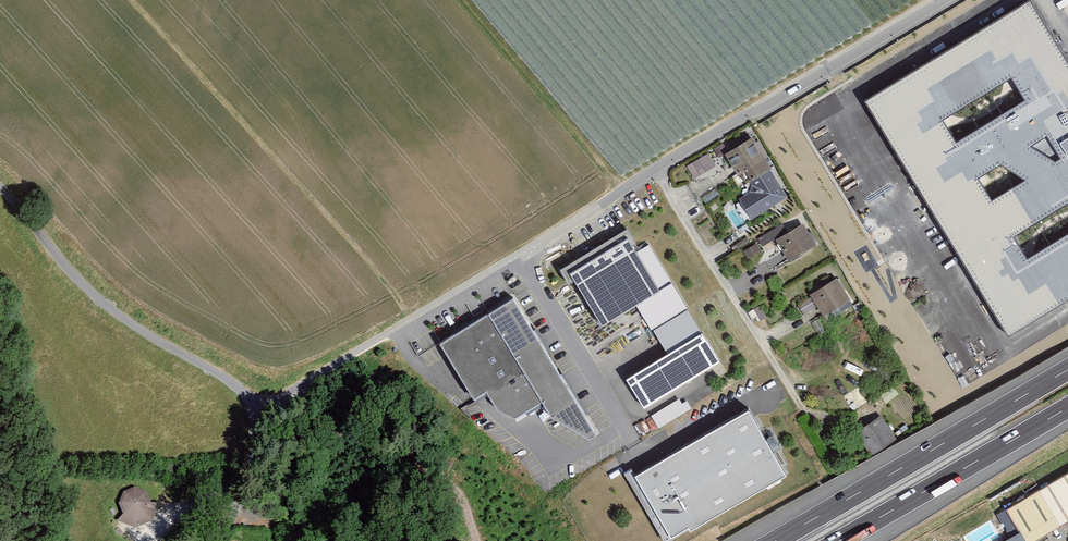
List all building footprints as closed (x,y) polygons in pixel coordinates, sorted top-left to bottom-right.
[(809,62),(900,5),(897,0),(810,0),(809,62)] [(1010,340),(1067,304),(1067,234),(1027,260),(1013,237),(1067,203),(1067,62),(1030,1),(868,102),(1010,340)] [(745,184),(768,172),(748,141),(722,157),(740,186),(745,184)] [(714,147),(718,156),(728,152),(724,143),(714,147)] [(686,164),(693,178),(716,166),(709,152),(686,164)] [(785,202),(768,172),(745,184),(751,195),(734,203),(747,223),(785,202)] [(779,226),(755,240),(760,248),(773,240),(787,263),(813,247),(799,226),(784,235),(779,226)] [(601,330),(635,309),(664,357),(622,383),(641,413),(721,365),(660,265),(648,272),(632,245),(571,281),(601,330)] [(807,301),(797,307),(802,316),(814,308),(820,319),(829,314),(832,319),(850,309),(834,281),(805,298),(807,301)] [(589,439),(597,434),(514,301),(443,345),(476,397),(487,391),(498,409),(517,417),(544,402),(553,418),(589,439)] [(659,427),(690,409),(682,396),(651,414),(659,427)] [(621,473),(661,540),(678,540),(787,476),(742,402),(621,473)] [(881,414),(857,431),(873,454),(897,437),(881,414)] [(1022,540),(1033,540),(1067,520),(1067,474),(1005,511),(1022,540)] [(129,487),(118,518),(150,529),(159,504),(148,500),(150,494),(129,487)]
